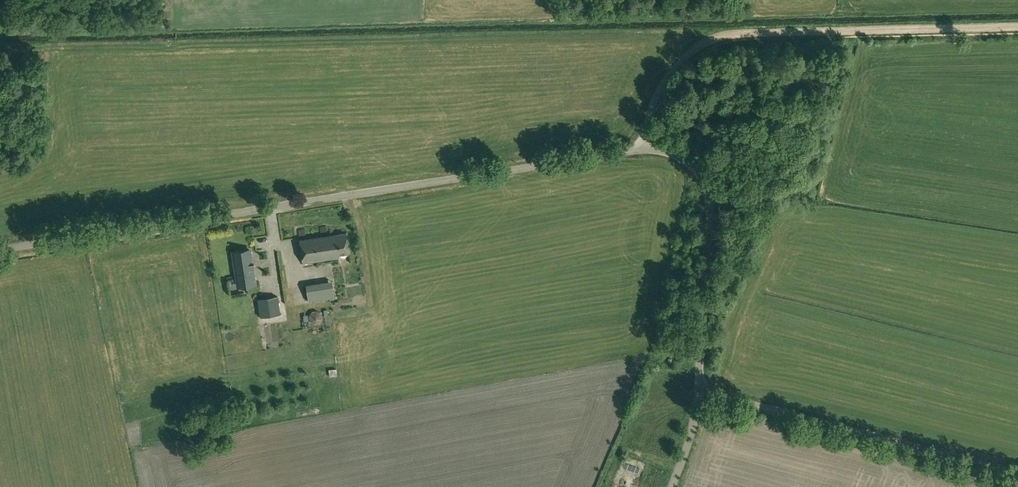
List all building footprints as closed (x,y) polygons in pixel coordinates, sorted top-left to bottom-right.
[(300,240),(303,263),(339,258),(338,255),(349,253),(346,233),(300,240)] [(255,267),(254,267),(253,264),(254,263),(252,263),(250,250),(233,253),(238,286),(255,283),(253,268),(255,268),(255,267)] [(324,282),(306,285),(308,301),(334,297),(333,291),(325,292),(324,282)] [(265,293),(260,295),(263,303),(268,301),(265,293)] [(258,308),(264,338),(283,335),(277,304),(258,308)] [(318,323),(321,319),(320,314),(316,311),(311,311),(308,315),(309,320),(313,323),(318,323)]
